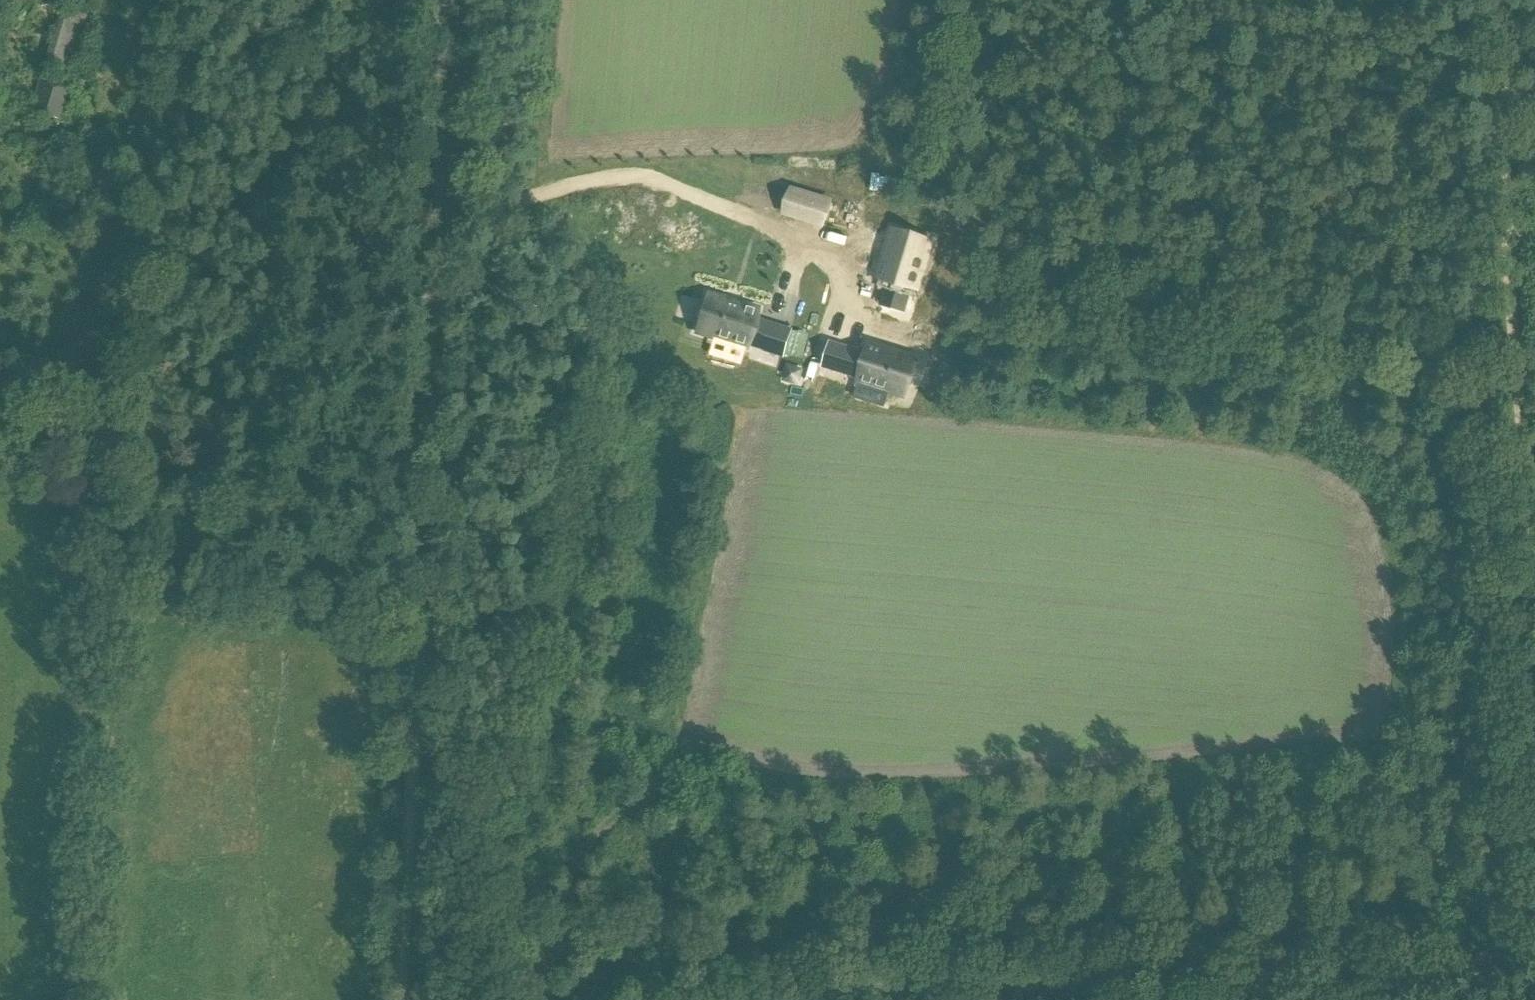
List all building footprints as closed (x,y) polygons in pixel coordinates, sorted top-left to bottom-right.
[(79,67),(95,13),(61,3),(45,57),(79,67)] [(59,119),(69,88),(40,79),(30,110),(59,119)] [(830,202),(790,190),(783,213),(823,225),(830,202)] [(892,228),(876,280),(887,284),(879,308),(904,316),(912,291),(916,292),(932,241),(892,228)] [(707,290),(693,335),(747,351),(749,347),(784,357),(793,328),(758,317),(761,306),(707,290)] [(833,340),(824,370),(861,380),(861,381),(860,382),(865,383),(910,396),(923,354),(924,352),(874,338),(870,352),(833,340)]
